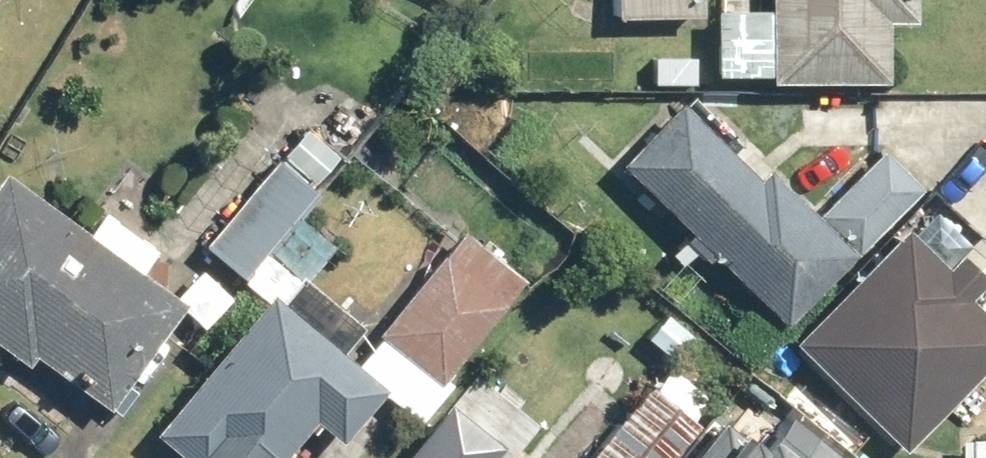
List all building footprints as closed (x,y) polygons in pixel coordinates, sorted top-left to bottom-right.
[(761,78),(894,75),(893,0),(759,0),(761,78)] [(674,99),(611,165),(773,319),(836,253),(674,99)] [(872,155),(811,214),(848,252),(909,193),(872,155)] [(0,179),(0,361),(86,424),(173,306),(0,179)] [(371,334),(430,383),(514,281),(455,233),(371,334)] [(896,449),(985,358),(985,333),(892,241),(790,345),(896,449)] [(302,425),(333,446),(371,391),(346,373),(347,372),(259,298),(144,434),(172,457),(274,457),(302,425)] [(686,429),(642,389),(578,457),(659,457),(686,429)] [(487,452),(437,411),(399,457),(482,457),(487,452)] [(785,418),(765,447),(729,422),(703,457),(841,457),(785,418)] [(968,447),(968,457),(985,457),(985,447),(968,447)]
